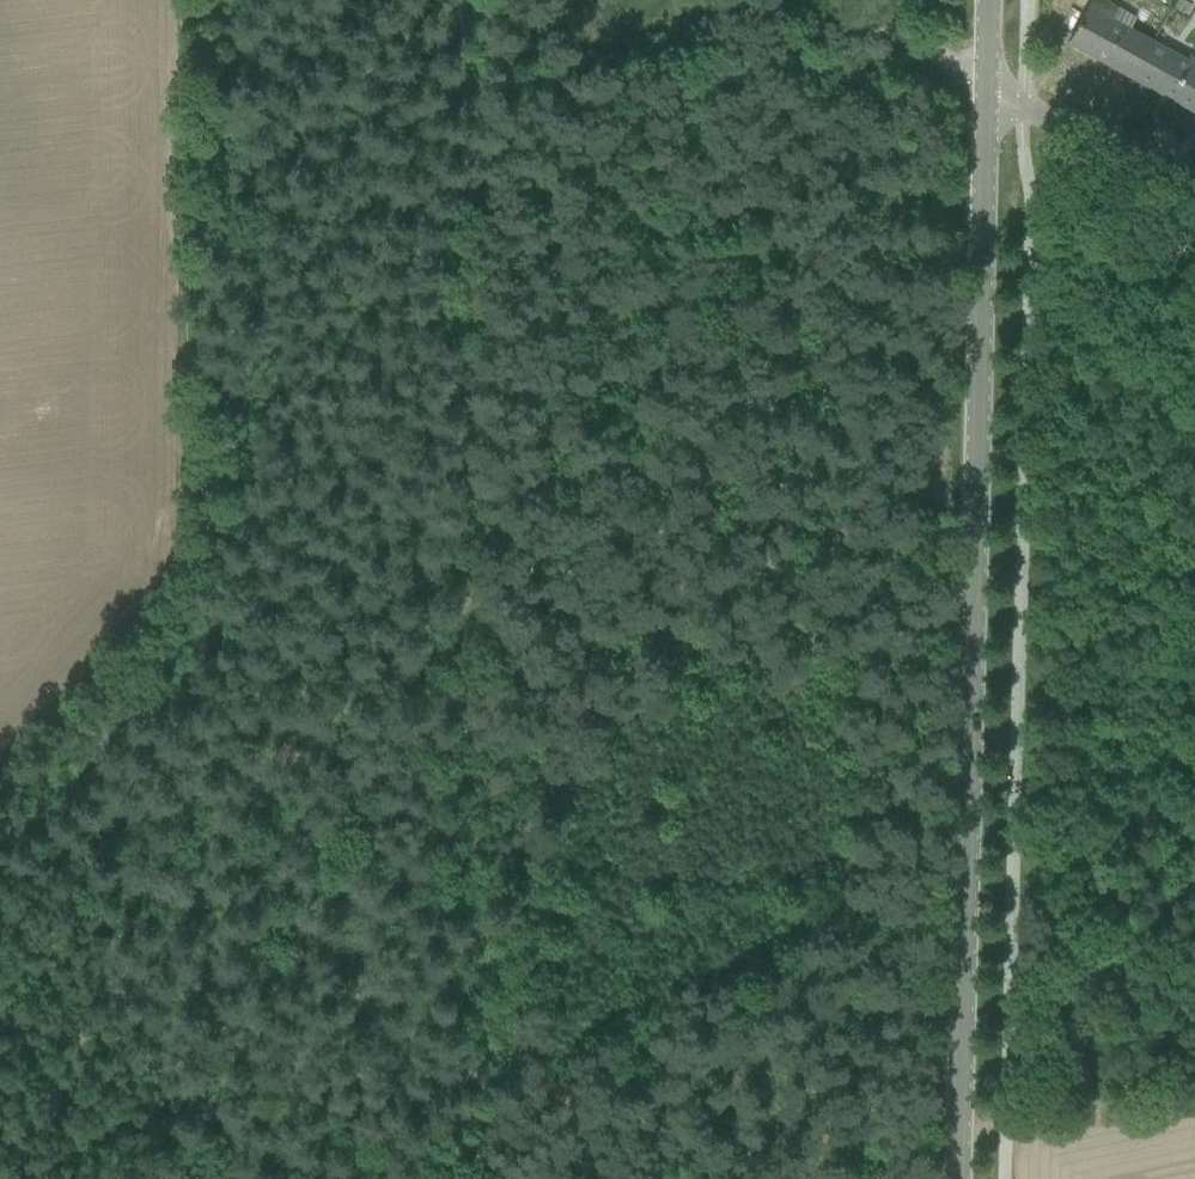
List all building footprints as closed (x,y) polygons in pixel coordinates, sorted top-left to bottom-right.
[(1133,78),(1153,41),(1129,28),(1135,18),(1103,0),(1091,0),(1068,43),(1133,78)] [(1169,10),(1176,0),(1151,0),(1169,10)] [(1169,10),(1194,25),(1194,0),(1176,0),(1169,10)] [(1133,78),(1193,111),(1194,108),(1194,64),(1153,41),(1133,78)]
